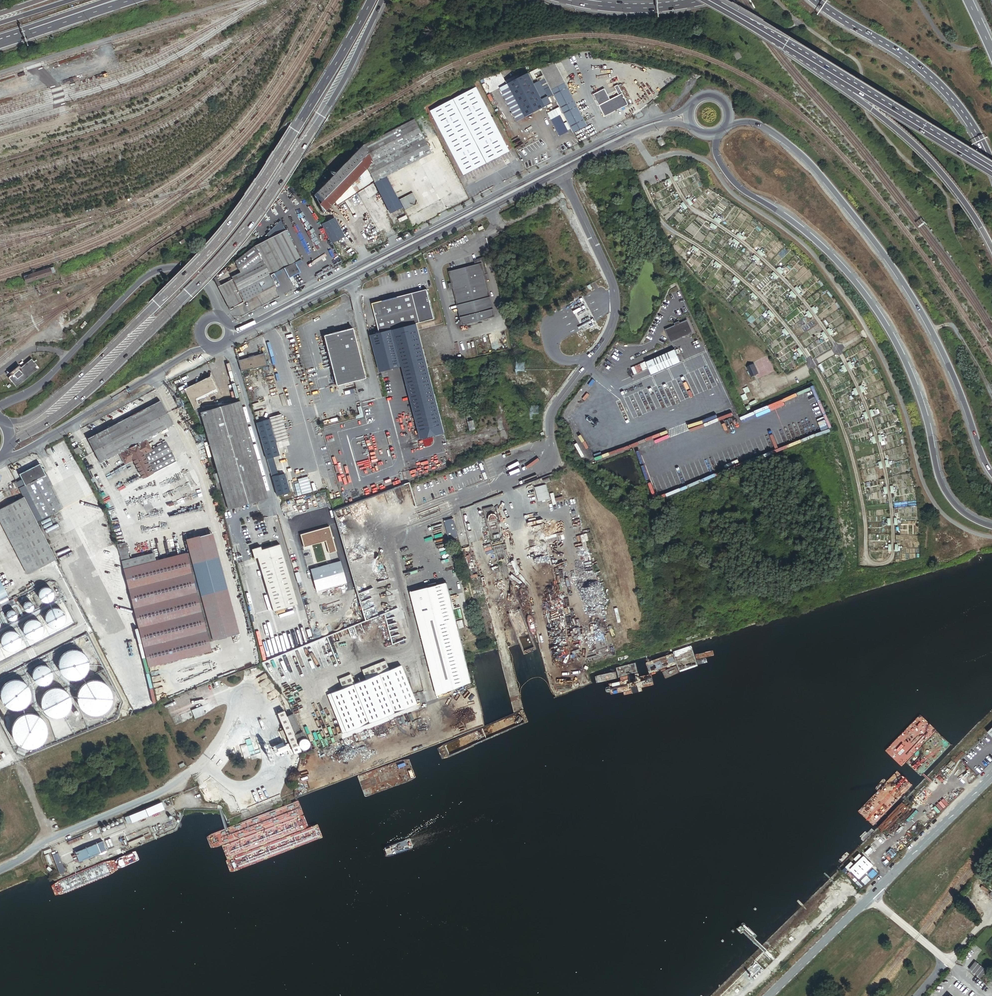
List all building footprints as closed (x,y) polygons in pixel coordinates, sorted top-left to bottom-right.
[(556,62),(539,64),(574,132),(589,125),(556,62)] [(530,72),(510,83),(527,116),(553,103),(542,81),(536,84),(530,72)] [(527,116),(510,83),(501,87),(519,121),(527,116)] [(606,115),(629,104),(620,85),(616,87),(620,95),(612,99),(607,88),(595,93),(606,115)] [(432,110),(465,174),(511,150),(478,87),(432,110)] [(560,116),(551,120),(560,137),(569,132),(560,116)] [(387,176),(420,159),(432,152),(415,119),(370,141),(378,156),(367,167),(376,182),(387,176)] [(334,201),(367,167),(378,156),(370,141),(363,145),(315,195),(324,212),(334,201)] [(338,205),(376,182),(367,167),(334,201),(338,205)] [(403,206),(387,176),(376,182),(391,212),(403,206)] [(323,224),(333,243),(345,236),(335,217),(323,224)] [(300,258),(285,229),(268,237),(283,266),(294,261),(300,258)] [(320,235),(315,237),(316,239),(305,245),(310,255),(326,247),(320,235)] [(269,273),(283,266),(268,237),(255,244),(259,252),(263,260),(269,273)] [(259,252),(241,270),(242,271),(231,277),(232,278),(244,300),(244,301),(276,285),(273,278),(269,273),(263,260),(259,252)] [(294,261),(283,266),(288,277),(299,272),(294,261)] [(497,321),(487,280),(486,274),(483,263),(450,271),(453,283),(454,288),(464,329),(497,321)] [(50,268),(25,277),(27,283),(52,274),(50,268)] [(232,278),(217,286),(229,308),(244,300),(232,278)] [(435,318),(428,289),(413,292),(420,322),(435,318)] [(420,322),(413,292),(373,302),(377,320),(379,325),(380,332),(417,322),(420,322)] [(693,332),(688,319),(680,323),(679,320),(675,322),(676,325),(666,329),(671,341),(693,332)] [(380,332),(372,334),(381,371),(403,365),(422,438),(436,435),(446,432),(417,322),(380,332)] [(332,332),(324,334),(337,385),(355,380),(366,377),(365,375),(356,339),(353,327),(338,331),(338,330),(338,331),(332,332)] [(676,349),(647,361),(652,374),(681,361),(676,349)] [(264,353),(239,360),(242,370),(253,367),(253,368),(267,364),(264,353)] [(32,359),(9,378),(17,387),(40,368),(32,359)] [(759,373),(755,363),(747,366),(752,376),(759,373)] [(184,389),(195,408),(199,405),(196,398),(216,388),(210,376),(184,389)] [(152,450),(150,446),(146,438),(173,424),(160,400),(88,438),(100,462),(119,453),(125,464),(133,460),(143,478),(176,461),(167,443),(152,450)] [(268,497),(241,401),(201,412),(218,473),(228,508),(268,497)] [(717,413),(688,422),(690,429),(719,419),(717,413)] [(472,414),(468,415),(471,430),(476,429),(474,420),(473,420),(472,414)] [(257,423),(277,495),(290,492),(285,473),(279,475),(274,457),(280,455),(270,419),(257,423)] [(19,474),(21,477),(25,485),(43,476),(45,475),(40,464),(19,474)] [(228,508),(218,473),(213,474),(222,510),(228,508)] [(25,485),(42,520),(62,509),(45,475),(25,485)] [(297,478),(301,494),(311,491),(307,476),(297,478)] [(18,485),(24,496),(37,522),(42,520),(25,485),(21,477),(16,480),(18,485)] [(539,503),(550,499),(545,485),(534,488),(539,503)] [(0,509),(0,520),(27,573),(56,559),(37,522),(24,496),(0,509)] [(454,519),(444,522),(449,543),(459,541),(454,519)] [(325,541),(329,553),(336,551),(329,526),(300,534),(304,547),(325,541)] [(209,641),(239,633),(213,532),(186,538),(190,551),(186,552),(209,641)] [(122,561),(130,559),(126,542),(117,544),(122,561)] [(298,604),(280,544),(261,550),(260,546),(252,549),(254,558),(258,557),(258,558),(274,611),(298,604)] [(122,561),(149,667),(211,651),(209,641),(186,552),(156,560),(154,553),(130,559),(122,561)] [(311,569),(317,591),(347,583),(341,561),(323,566),(313,569),(311,569)] [(361,597),(370,594),(366,579),(357,582),(361,597)] [(411,592),(437,695),(472,681),(447,582),(411,592)] [(44,601),(45,601),(46,601),(47,601),(49,600),(50,599),(51,598),(52,598),(52,596),(53,595),(53,593),(53,592),(52,590),(52,589),(51,588),(49,587),(48,586),(46,586),(45,586),(44,586),(43,587),(41,587),(40,588),(39,590),(39,591),(38,592),(38,593),(38,595),(39,596),(39,597),(40,598),(41,599),(43,600),(44,601)] [(15,602),(17,597),(16,594),(12,596),(13,598),(0,604),(0,610),(15,602)] [(27,610),(28,611),(29,610),(30,610),(31,610),(31,609),(32,609),(33,608),(33,607),(33,606),(33,605),(33,604),(33,603),(32,602),(31,602),(30,601),(29,601),(28,601),(26,601),(25,601),(25,602),(24,603),(24,604),(23,605),(23,606),(23,607),(24,608),(25,609),(26,610),(27,610)] [(60,608),(59,607),(58,607),(56,607),(54,607),(52,607),(50,608),(48,609),(47,611),(46,612),(45,614),(45,616),(45,618),(45,619),(46,621),(47,623),(48,625),(50,626),(52,627),(53,627),(55,627),(57,627),(59,626),(61,625),(62,624),(64,622),(64,621),(65,619),(65,617),(65,615),(64,613),(63,611),(62,610),(60,608)] [(13,619),(15,618),(16,617),(16,616),(16,615),(17,614),(16,613),(16,612),(15,611),(15,610),(14,610),(13,610),(12,609),(11,609),(10,610),(8,611),(7,612),(7,613),(7,614),(7,616),(7,617),(8,617),(8,618),(9,619),(10,619),(11,619),(12,619),(13,619)] [(30,637),(32,638),(33,638),(35,637),(37,637),(38,636),(39,635),(40,633),(41,632),(42,630),(42,628),(41,626),(41,625),(40,623),(39,622),(37,621),(36,620),(34,619),(32,619),(30,619),(29,620),(27,621),(26,622),(25,623),(24,625),(23,627),(23,629),(23,630),(24,632),(25,633),(26,635),(27,636),(29,637),(30,637)] [(5,648),(6,649),(7,649),(9,650),(11,650),(13,650),(15,649),(16,648),(18,647),(19,645),(20,644),(20,642),(20,640),(20,638),(20,636),(19,634),(17,633),(16,631),(14,630),(12,630),(10,630),(8,630),(6,631),(4,632),(3,633),(2,635),(1,636),(0,638),(0,640),(0,642),(1,644),(2,645),(3,647),(5,648)] [(82,652),(79,650),(76,649),(73,649),(70,649),(67,650),(65,652),(63,653),(61,656),(59,658),(58,661),(58,664),(58,667),(59,670),(60,672),(62,675),(65,677),(67,678),(70,679),(73,679),(76,679),(79,678),(82,677),(84,675),(86,673),(87,670),(88,667),(88,664),(88,662),(87,659),(86,656),(84,654),(82,652)] [(384,672),(380,663),(351,675),(354,684),(384,672)] [(43,664),(41,665),(40,665),(38,666),(37,667),(35,668),(34,670),(33,671),(33,673),(33,675),(33,677),(34,679),(35,681),(36,682),(38,683),(40,684),(41,685),(43,685),(45,684),(47,684),(49,683),(50,682),(51,680),(52,678),(53,676),(53,674),(53,672),(52,670),(51,669),(50,667),(48,666),(46,665),(45,665),(43,664)] [(327,695),(343,733),(416,703),(400,665),(384,672),(354,684),(351,675),(338,679),(342,689),(327,695)] [(6,705),(8,706),(8,707),(11,708),(14,708),(17,708),(19,708),(22,706),(24,705),(26,703),(28,701),(29,698),(29,695),(29,692),(28,689),(27,687),(26,685),(24,683),(21,681),(19,680),(16,680),(13,680),(10,680),(8,682),(6,683),(4,685),(2,687),(1,690),(1,693),(1,695),(1,698),(2,701),(4,703),(6,705)] [(104,683),(101,681),(98,680),(94,680),(91,680),(89,680),(87,681),(84,683),(82,685),(80,687),(78,690),(77,694),(77,697),(77,700),(78,704),(80,707),(82,709),(83,710),(84,711),(87,713),(90,714),(94,714),(96,714),(97,714),(101,713),(102,712),(104,711),(106,709),(108,707),(110,704),(111,700),(111,697),(111,693),(110,690),(109,687),(106,685),(104,683)] [(69,707),(70,704),(70,701),(70,698),(69,695),(67,693),(66,691),(63,689),(61,688),(58,687),(55,687),(52,688),(49,689),(47,690),(45,692),(43,694),(42,697),(41,700),(41,703),(42,706),(43,709),(44,711),(46,712),(48,714),(50,715),(53,716),(56,716),(59,716),(62,715),(64,714),(66,712),(68,709),(69,707)] [(203,706),(180,715),(183,723),(206,715),(203,706)] [(20,744),(23,746),(27,747),(28,747),(30,747),(33,747),(36,745),(38,745),(39,744),(42,741),(44,739),(45,738),(45,736),(46,732),(46,729),(46,726),(45,723),(43,720),(42,718),(41,717),(39,715),(36,714),(33,713),(29,712),(26,713),(24,713),(22,714),(19,716),(18,716),(17,718),(16,719),(14,721),(13,723),(12,727),(12,730),(12,733),(13,736),(14,738),(15,740),(17,742),(20,744)] [(301,754),(308,752),(307,748),(308,747),(308,746),(309,745),(309,744),(309,743),(308,741),(307,740),(306,739),(305,738),(302,730),(300,731),(293,714),(280,719),(294,753),(300,751),(301,754)] [(160,801),(129,814),(131,820),(163,807),(160,801)] [(143,834),(127,841),(129,844),(144,837),(143,834)] [(102,839),(74,851),(78,860),(106,849),(102,839)] [(58,851),(52,853),(59,872),(65,870),(58,851)] [(873,865),(863,855),(849,869),(859,878),(873,865)] [(986,970),(975,961),(968,969),(980,978),(986,970)]
